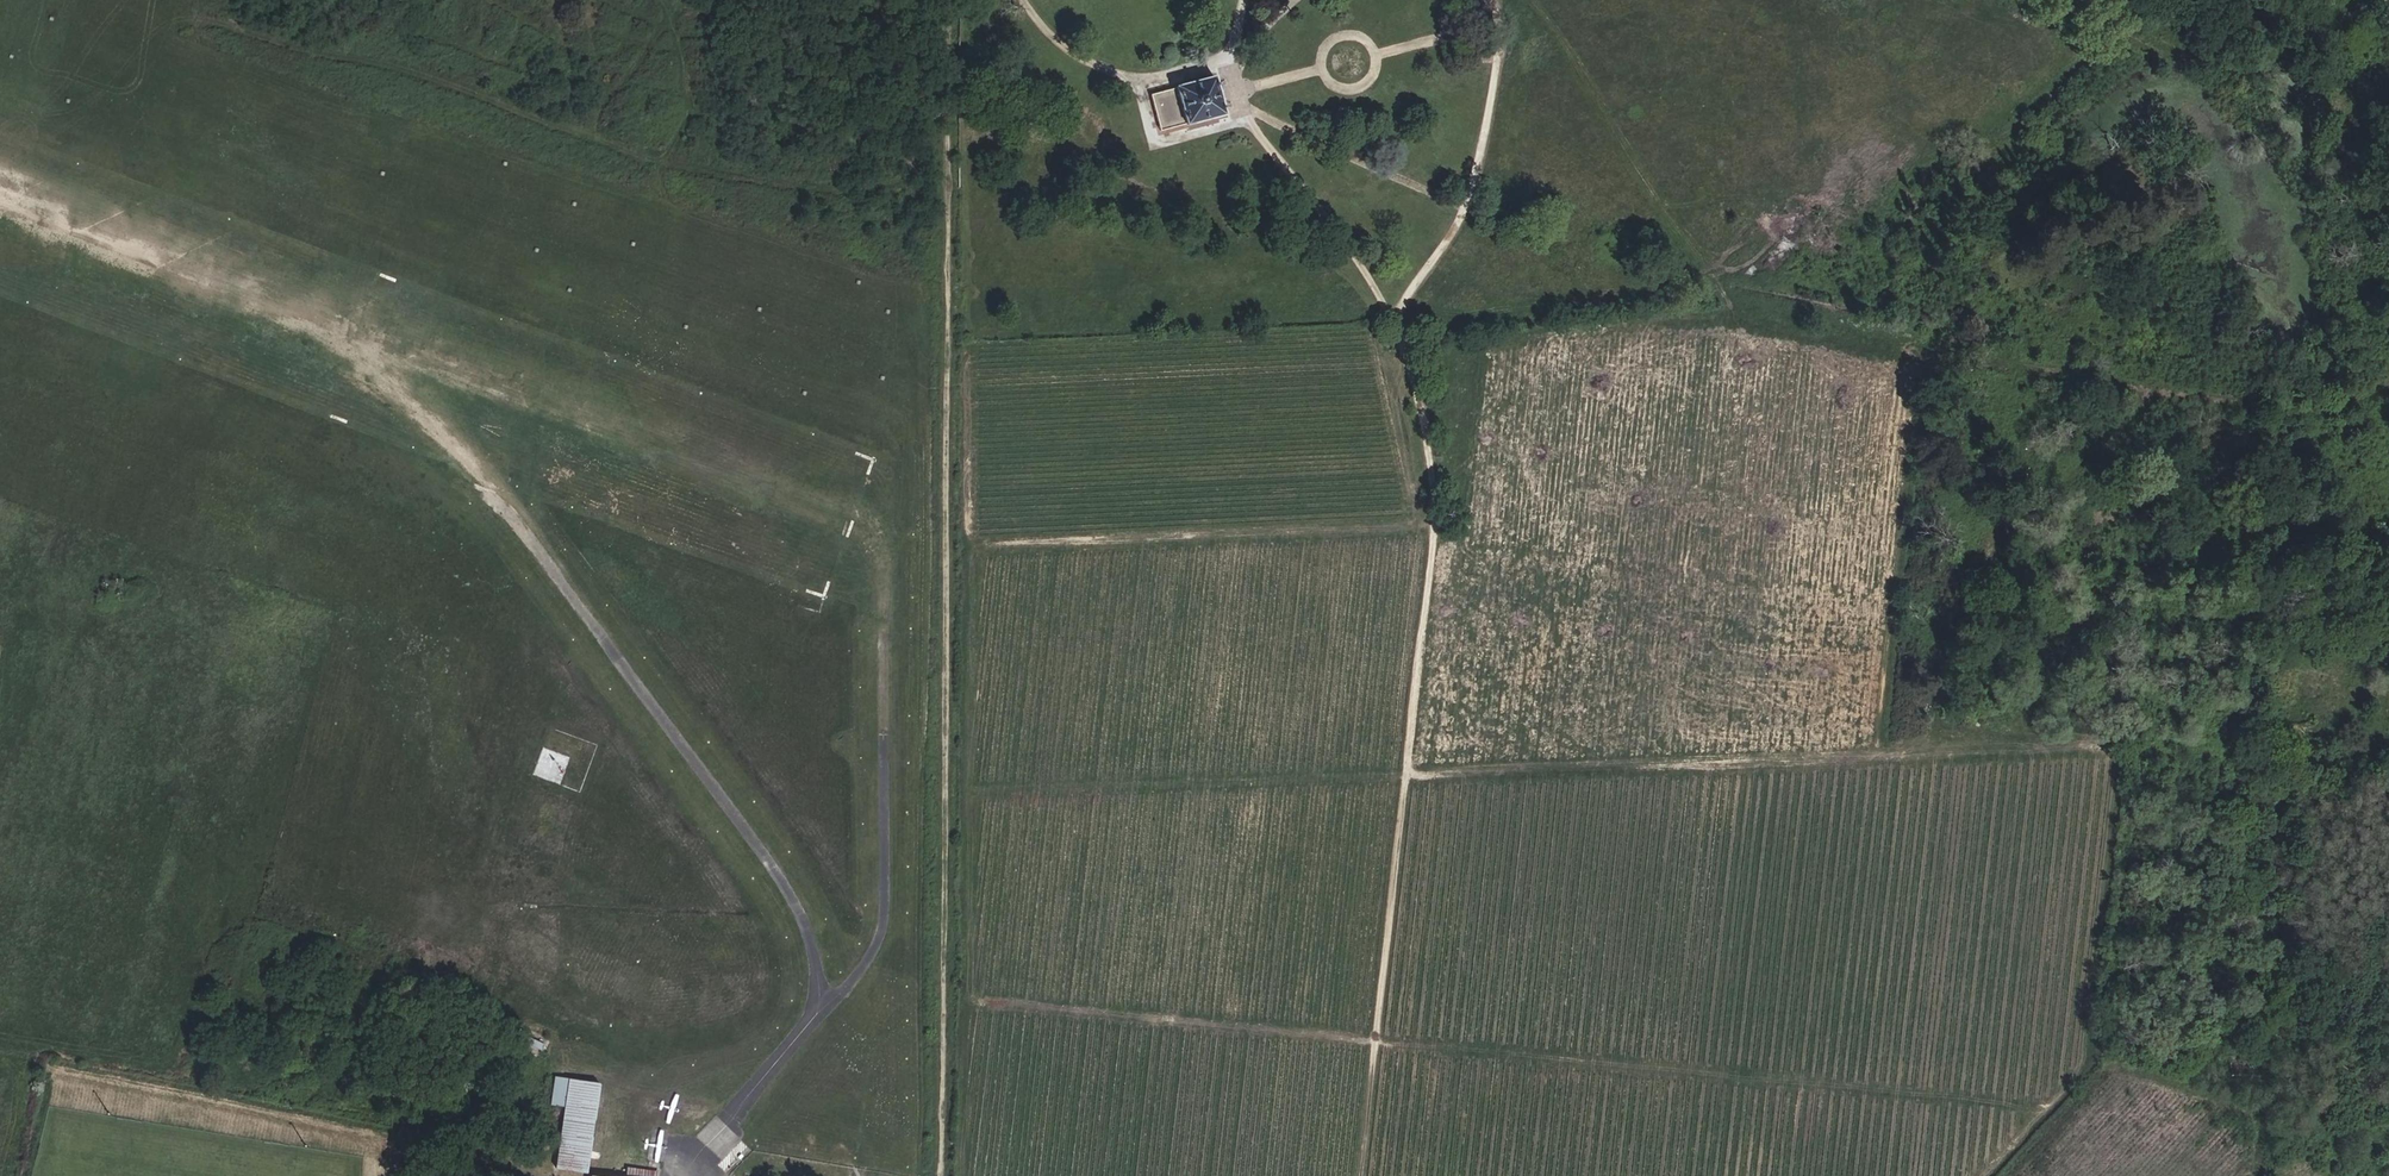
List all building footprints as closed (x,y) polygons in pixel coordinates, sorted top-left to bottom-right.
[(1190,125),(1229,115),(1218,76),(1180,86),(1181,90),(1189,123),(1190,125)] [(1165,129),(1189,123),(1181,90),(1157,95),(1165,129)] [(598,1081),(552,1074),(549,1103),(562,1104),(554,1167),(585,1171),(598,1081)] [(587,1175),(658,1175),(659,1170),(625,1166),(625,1175),(588,1171),(587,1175)]
